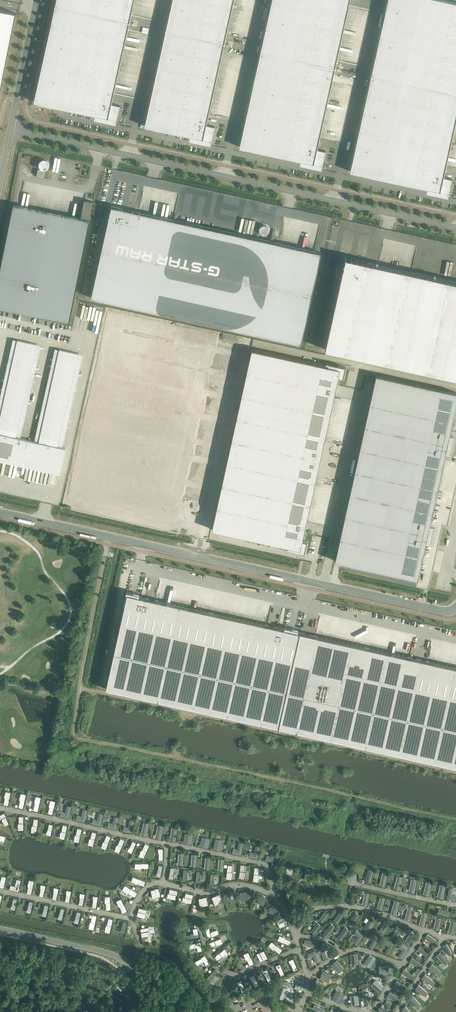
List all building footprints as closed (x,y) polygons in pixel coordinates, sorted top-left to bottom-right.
[(135,0),(57,0),(55,6),(54,10),(129,27),(130,22),(130,23),(130,22),(135,0)] [(226,35),(234,0),(173,0),(165,35),(223,48),(224,43),(225,44),(225,43),(224,43),(226,35)] [(337,60),(350,0),(272,0),(260,56),(334,72),(335,68),(336,68),(335,67),(337,60)] [(442,0),(388,0),(370,80),(455,99),(455,3),(442,0)] [(16,13),(0,10),(0,95),(16,13)] [(112,104),(128,30),(129,27),(54,10),(34,101),(97,115),(97,118),(116,122),(115,124),(116,124),(120,105),(119,105),(119,106),(112,104)] [(206,125),(223,51),(223,48),(165,35),(145,126),(192,136),(192,139),(211,143),(210,145),(211,145),(215,126),(214,126),(214,127),(206,125)] [(317,149),(333,75),(334,72),(260,56),(240,147),(303,161),(302,163),(321,167),(321,169),(321,170),(322,169),(326,151),(325,151),(317,149)] [(455,120),(455,99),(370,80),(350,171),(429,189),(429,191),(448,195),(447,197),(448,198),(448,197),(452,178),(451,178),(451,179),(443,177),(452,137),(455,120)] [(45,159),(44,159),(43,159),(42,160),(41,160),(40,161),(40,162),(39,163),(39,164),(39,165),(39,166),(39,167),(40,167),(40,168),(41,169),(42,169),(43,170),(44,170),(45,170),(46,170),(47,169),(48,169),(48,168),(49,168),(49,167),(49,166),(50,165),(50,164),(49,163),(49,162),(49,161),(48,161),(48,160),(47,160),(46,160),(46,159),(45,159)] [(94,202),(84,200),(81,218),(18,205),(18,206),(14,205),(14,204),(13,204),(0,271),(0,307),(70,321),(90,220),(94,202)] [(321,252),(314,251),(133,211),(133,210),(132,210),(123,208),(122,208),(121,208),(111,206),(110,212),(109,213),(110,213),(109,216),(109,217),(91,298),(301,344),(321,252)] [(260,232),(268,233),(269,225),(260,225),(260,232)] [(344,263),(343,263),(343,264),(344,265),(343,269),(342,269),(325,349),(455,378),(455,282),(374,264),(374,263),(373,263),(372,263),(369,263),(369,262),(367,262),(363,261),(362,260),(361,261),(357,260),(358,259),(356,259),(356,260),(355,260),(352,259),(352,258),(350,258),(350,259),(346,258),(346,257),(345,257),(344,258),(345,258),(344,263)] [(101,321),(103,308),(90,306),(89,313),(96,315),(95,320),(97,321),(98,318),(99,318),(98,321),(101,321)] [(18,339),(0,420),(0,459),(59,472),(64,447),(57,445),(78,353),(59,348),(38,441),(17,436),(38,344),(18,339)] [(320,459),(338,377),(344,378),(346,367),(338,365),(337,368),(252,349),(232,439),(320,459)] [(454,436),(449,435),(455,404),(455,392),(376,375),(364,426),(442,443),(452,445),(454,436)] [(347,432),(349,422),(345,422),(344,426),(341,425),(340,429),(345,429),(344,432),(347,432)] [(437,489),(445,452),(450,453),(452,445),(442,443),(364,426),(355,471),(437,489)] [(232,439),(212,530),(273,543),(282,545),(297,548),(297,551),(306,553),(308,541),(302,540),(320,459),(232,439)] [(432,535),(434,526),(429,525),(437,489),(355,471),(345,516),(423,533),(423,532),(432,535)] [(418,579),(426,542),(431,543),(432,535),(423,532),(423,533),(345,516),(335,561),(415,578),(418,579)] [(425,660),(421,659),(416,658),(412,657),(368,647),(366,647),(298,632),(296,631),(297,631),(286,628),(286,629),(284,629),(282,628),(278,627),(274,626),(270,625),(212,613),(211,612),(153,599),(149,598),(145,597),(141,597),(139,596),(138,596),(138,595),(127,593),(125,604),(125,605),(106,689),(455,767),(455,667),(425,660)] [(26,795),(21,794),(18,806),(23,806),(26,795)] [(32,809),(37,811),(40,799),(35,798),(32,809)] [(52,803),(45,801),(43,809),(52,810),(52,803)] [(60,816),(69,818),(71,806),(67,806),(65,813),(64,813),(64,812),(61,811),(60,816)] [(76,820),(84,822),(87,810),(83,809),(81,817),(80,817),(80,816),(77,815),(76,820)] [(9,824),(4,813),(0,815),(0,820),(2,819),(2,820),(3,822),(5,825),(9,824)] [(92,824),(100,826),(103,814),(99,813),(97,821),(96,820),(93,819),(92,824)] [(107,827),(116,829),(118,818),(114,817),(112,824),(111,824),(111,823),(108,823),(107,827)] [(123,831),(131,833),(134,821),(130,820),(128,828),(127,827),(124,826),(123,831)] [(88,844),(93,846),(96,833),(92,832),(90,838),(89,839),(89,841),(88,844)] [(191,844),(193,835),(185,833),(183,843),(191,844)] [(111,836),(107,835),(104,841),(103,842),(102,844),(101,847),(106,849),(111,836)] [(208,848),(210,839),(202,837),(200,846),(208,848)] [(125,840),(121,839),(118,845),(117,845),(117,846),(116,847),(115,851),(119,853),(125,840)] [(221,851),(223,840),(215,839),(213,849),(221,851)] [(127,851),(132,853),(136,843),(132,841),(130,847),(129,849),(129,848),(127,851)] [(232,853),(241,855),(243,843),(239,842),(237,850),(236,850),(236,849),(233,848),(232,853)] [(148,847),(140,845),(138,854),(146,856),(148,847)] [(253,853),(250,852),(249,857),(257,859),(260,847),(256,846),(254,854),(253,853)] [(274,862),(277,850),(272,850),(271,857),(270,857),(270,856),(267,855),(266,860),(274,862)] [(134,862),(129,867),(138,876),(142,872),(134,862)] [(151,879),(153,867),(148,865),(145,878),(151,879)] [(130,876),(127,880),(134,887),(137,883),(130,876)] [(10,889),(19,891),(21,880),(17,879),(16,883),(15,885),(15,886),(11,885),(10,889)] [(124,888),(120,893),(127,897),(131,894),(124,888)] [(158,888),(151,890),(153,898),(160,896),(158,888)] [(451,888),(450,888),(449,888),(447,899),(455,901),(455,897),(455,896),(453,895),(453,896),(452,896),(453,888),(452,888),(451,888)] [(169,893),(168,893),(167,897),(170,898),(172,898),(175,899),(176,895),(177,895),(178,891),(170,889),(169,893)] [(234,891),(226,892),(227,900),(230,900),(231,900),(231,899),(235,899),(234,891)] [(248,891),(240,892),(240,900),(243,900),(245,900),(248,900),(248,891)] [(193,895),(186,893),(185,897),(183,897),(183,901),(186,901),(186,902),(188,902),(191,902),(192,899),(193,895)] [(219,894),(212,897),(215,905),(217,904),(218,904),(219,903),(222,902),(219,894)] [(267,898),(260,895),(256,902),(259,903),(260,904),(264,906),(267,898)] [(207,897),(199,898),(200,906),(203,906),(204,906),(208,905),(207,897)] [(123,913),(126,911),(121,899),(117,901),(118,904),(119,906),(119,907),(120,907),(123,913)] [(279,910),(275,903),(268,908),(270,910),(269,911),(271,912),(273,915),(279,910)] [(147,910),(139,908),(137,915),(145,917),(147,910)] [(326,910),(320,919),(323,921),(329,913),(326,910)] [(334,920),(338,922),(344,914),(341,911),(334,920)] [(359,915),(358,914),(356,912),(354,914),(355,915),(352,919),(352,918),(348,923),(352,925),(359,915)] [(367,930),(374,920),(373,919),(373,918),(371,916),(369,919),(370,919),(367,923),(364,927),(367,930)] [(284,917),(277,920),(278,923),(277,923),(278,925),(278,924),(280,928),(288,925),(284,917)] [(317,923),(311,931),(314,934),(321,925),(317,923)] [(326,935),(327,937),(335,926),(331,924),(328,928),(328,929),(325,933),(325,932),(323,934),(325,936),(326,935)] [(382,935),(388,926),(385,924),(379,932),(382,935)] [(149,927),(141,929),(142,937),(150,935),(149,927)] [(341,940),(349,930),(345,927),(342,932),(339,936),(339,935),(337,937),(340,939),(341,940)] [(199,937),(197,928),(193,929),(194,933),(193,934),(193,933),(191,934),(187,935),(188,939),(199,937)] [(209,928),(205,929),(208,938),(219,934),(217,929),(214,931),(212,931),(212,932),(211,932),(209,928)] [(396,939),(402,930),(398,928),(392,937),(396,939)] [(353,942),(357,945),(363,935),(356,930),(354,934),(356,936),(357,935),(358,936),(353,942)] [(409,943),(415,934),(411,932),(405,941),(409,943)] [(373,948),(379,939),(372,934),(370,938),(372,940),(372,939),(374,940),(369,946),(370,946),(370,947),(371,948),(372,948),(373,948)] [(434,944),(436,941),(428,935),(425,938),(434,944)] [(283,937),(280,936),(278,940),(290,945),(291,941),(285,938),(284,938),(285,937),(283,936),(283,937)] [(220,938),(209,943),(211,947),(217,945),(218,944),(218,945),(220,944),(219,944),(222,943),(220,938)] [(389,954),(394,944),(387,940),(384,944),(387,946),(387,945),(389,946),(385,952),(386,953),(387,954),(388,954),(389,954)] [(202,951),(201,942),(190,944),(190,948),(194,948),(196,947),(197,947),(198,952),(202,951)] [(281,950),(272,942),(269,945),(279,953),(281,950)] [(401,944),(398,948),(401,950),(401,949),(402,950),(398,956),(402,958),(408,949),(401,944)] [(449,955),(452,953),(447,944),(443,946),(449,955)] [(329,949),(327,945),(319,948),(324,959),(328,957),(325,950),(326,950),(329,949)] [(417,950),(426,956),(429,952),(420,946),(417,950)] [(227,952),(224,949),(214,957),(217,960),(222,956),(223,956),(224,956),(225,955),(225,954),(227,952)] [(260,961),(268,958),(264,950),(261,951),(260,952),(257,954),(260,961)] [(319,961),(320,961),(315,950),(307,954),(309,958),(312,957),(312,956),(313,956),(316,962),(317,962),(318,962),(319,961)] [(254,964),(248,952),(244,954),(245,957),(246,959),(247,960),(250,966),(254,964)] [(448,962),(440,953),(437,956),(440,960),(441,960),(443,963),(444,965),(445,965),(447,964),(447,963),(448,962)] [(204,961),(206,965),(210,963),(205,955),(195,961),(198,965),(201,963),(203,962),(204,961)] [(370,967),(375,959),(370,955),(364,964),(370,967)] [(410,961),(419,967),(421,964),(412,958),(410,961)] [(298,969),(293,959),(289,960),(291,965),(294,971),(298,969)] [(343,968),(337,961),(332,965),(339,972),(343,968)] [(278,970),(281,976),(285,974),(280,964),(276,966),(278,970)] [(441,973),(442,972),(432,964),(429,967),(433,971),(434,971),(437,973),(437,974),(439,975),(440,975),(441,973)] [(214,977),(219,972),(215,969),(206,978),(210,981),(212,979),(214,978),(213,978),(214,977)] [(265,975),(268,981),(272,980),(270,976),(267,969),(263,971),(265,976),(265,975)] [(411,979),(413,975),(404,970),(402,973),(411,979)] [(331,975),(323,972),(320,979),(328,982),(331,975)] [(434,983),(435,982),(425,974),(422,978),(425,981),(426,980),(427,980),(427,981),(430,984),(432,986),(433,986),(434,984),(434,983)] [(254,975),(250,976),(252,981),(255,987),(259,985),(254,975)] [(246,990),(241,980),(237,982),(239,986),(242,992),(246,990)] [(371,985),(379,992),(383,987),(376,980),(371,985)] [(404,990),(406,987),(397,981),(395,985),(404,990)] [(427,994),(428,993),(419,985),(415,989),(419,991),(420,991),(420,992),(423,994),(423,995),(424,996),(425,996),(427,994)] [(286,989),(280,987),(277,997),(283,998),(286,989)] [(339,1002),(343,994),(337,990),(333,998),(339,1002)] [(371,1002),(369,993),(363,994),(365,1004),(371,1002)] [(397,1002),(399,998),(390,993),(388,996),(397,1002)] [(351,1005),(359,1004),(358,995),(350,996),(351,1005)] [(419,1006),(421,1004),(412,996),(409,999),(416,1005),(416,1006),(417,1007),(418,1007),(419,1006)]
